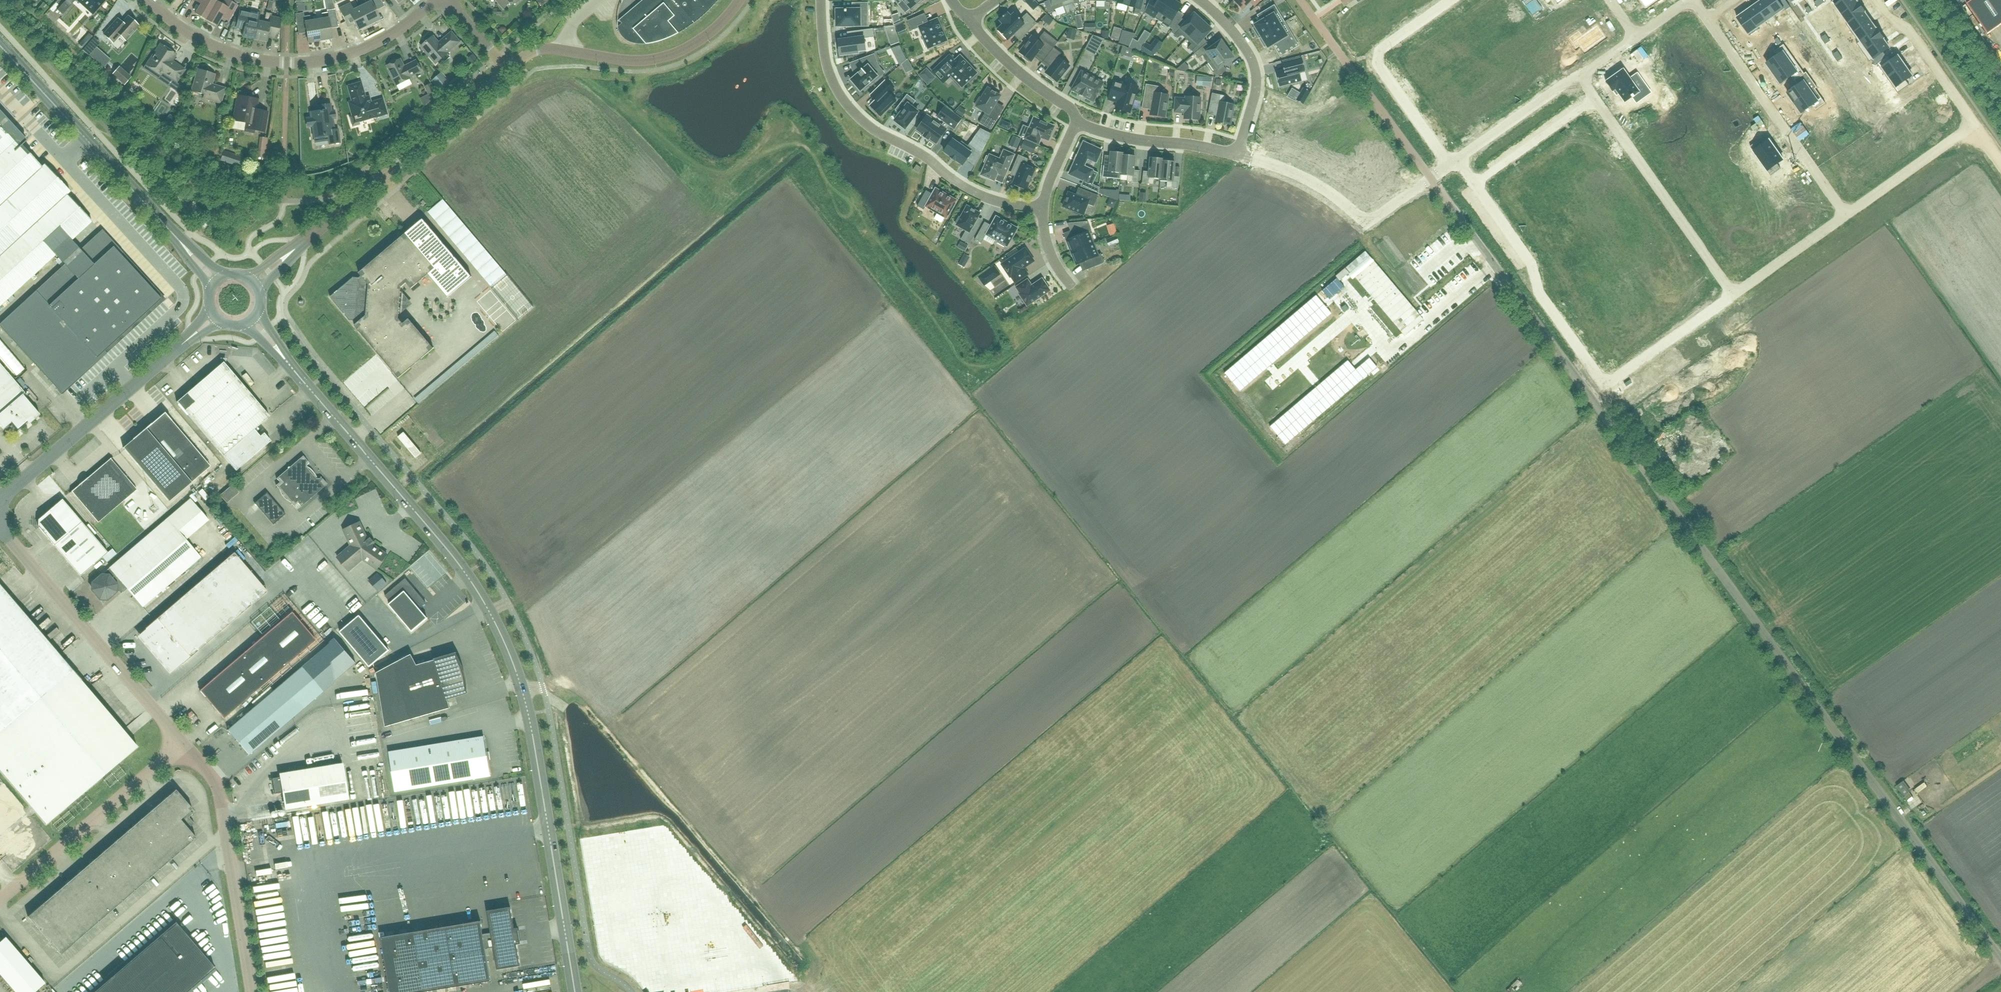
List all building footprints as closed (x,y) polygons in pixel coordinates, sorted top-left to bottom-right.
[(57,10),(62,15),(76,0),(66,0),(57,10)] [(92,14),(104,0),(77,0),(92,14)] [(216,1),(214,0),(194,0),(201,4),(195,14),(205,20),(216,1)] [(205,20),(216,26),(221,17),(228,21),(237,5),(228,0),(224,0),(221,5),(216,1),(205,20)] [(327,11),(335,9),(331,0),(325,0),(327,11)] [(368,25),(379,19),(375,11),(384,6),(382,2),(380,0),(364,0),(366,3),(359,7),(368,25)] [(504,9),(513,1),(516,4),(520,0),(496,0),(504,9)] [(647,44),(661,41),(673,36),(682,31),(694,23),(705,15),(713,6),(719,0),(642,0),(617,21),(618,27),(618,29),(620,34),(621,35),(624,39),(626,40),(628,41),(631,43),(634,44),(636,44),(642,45),(647,44)] [(898,5),(903,1),(910,9),(912,7),(913,9),(918,5),(917,3),(921,0),(894,0),(898,5)] [(1044,3),(1048,14),(1054,12),(1053,10),(1063,7),(1062,2),(1061,0),(1049,0),(1050,0),(1044,3)] [(1129,6),(1135,8),(1134,13),(1143,15),(1144,12),(1149,0),(1130,0),(1129,6)] [(1155,0),(1149,0),(1144,12),(1158,21),(1171,0),(1158,0),(1157,2),(1155,0)] [(1174,0),(1171,0),(1158,21),(1172,30),(1181,18),(1182,17),(1176,13),(1181,5),(1174,0)] [(1234,1),(1242,9),(1249,2),(1253,6),(1256,4),(1260,0),(1234,0),(1234,1)] [(1501,12),(1510,5),(1515,12),(1520,8),(1514,0),(1511,0),(1508,2),(1507,0),(1492,0),(1501,12)] [(1646,9),(1660,0),(1640,0),(1646,9)] [(1755,6),(1766,21),(1775,15),(1764,0),(1763,0),(1755,6)] [(1775,15),(1784,9),(1786,11),(1791,7),(1786,0),(1780,0),(1779,1),(1778,0),(1764,0),(1775,15)] [(1832,1),(1842,15),(1858,3),(1856,0),(1833,0),(1832,1)] [(1967,4),(1988,34),(2000,25),(2000,0),(1972,0),(1967,4)] [(836,10),(837,26),(860,26),(859,18),(867,18),(866,3),(854,3),(854,10),(836,10)] [(1858,3),(1842,15),(1848,23),(1849,23),(1864,12),(1865,13),(1865,12),(1858,3)] [(368,25),(359,7),(353,10),(349,4),(338,9),(348,28),(354,24),(357,30),(368,25)] [(1284,22),(1274,5),(1261,13),(1264,19),(1254,25),(1255,27),(1253,28),(1258,36),(1260,35),(1261,37),(1284,22)] [(1755,6),(1746,12),(1758,28),(1758,27),(1766,21),(1755,6)] [(258,18),(259,13),(240,9),(238,18),(234,17),(231,26),(236,27),(236,28),(243,29),(242,36),(254,39),(258,18)] [(316,20),(320,40),(331,38),(330,29),(338,27),(335,9),(327,11),(327,13),(321,14),(322,19),(316,20)] [(258,18),(254,39),(265,41),(266,37),(276,39),(281,19),(271,17),(272,14),(266,12),(264,19),(258,18)] [(1746,12),(1737,18),(1743,26),(1738,30),(1745,40),(1759,29),(1758,27),(1758,28),(1746,12)] [(1848,23),(1846,25),(1853,34),(1871,21),(1865,13),(1864,12),(1849,23),(1848,23)] [(320,40),(316,20),(310,21),(309,16),(304,17),(303,13),(295,14),(298,34),(306,33),(308,42),(320,40)] [(1011,17),(1007,13),(999,20),(1003,24),(997,30),(1007,40),(1018,30),(1024,37),(1036,24),(1027,14),(1020,20),(1014,14),(1011,17)] [(1180,35),(1186,40),(1203,22),(1194,13),(1186,22),(1181,18),(1172,30),(1171,32),(1178,38),(1180,35)] [(925,24),(921,15),(908,21),(912,31),(919,27),(924,39),(922,40),(926,48),(927,47),(928,49),(937,45),(938,47),(946,43),(945,42),(947,41),(937,19),(925,24)] [(138,26),(128,16),(123,22),(118,18),(103,35),(112,43),(119,35),(125,40),(138,26)] [(1871,21),(1853,34),(1859,42),(1877,30),(1877,29),(1871,21)] [(1186,40),(1190,44),(1187,47),(1194,54),(1197,51),(1206,43),(1207,42),(1203,38),(1211,30),(1203,22),(1186,40)] [(1280,56),(1298,45),(1284,22),(1261,37),(1261,38),(1260,39),(1264,47),(1266,46),(1267,48),(1274,44),(1277,48),(1276,49),(1280,56)] [(1580,31),(1570,38),(1577,48),(1581,45),(1585,51),(1606,37),(1598,25),(1583,36),(1580,31)] [(885,27),(891,45),(899,42),(894,26),(885,27)] [(1066,38),(1074,40),(1077,31),(1069,28),(1066,38)] [(848,39),(838,40),(840,56),(858,53),(858,52),(866,51),(864,38),(874,37),(873,29),(851,32),(852,38),(848,39)] [(1859,42),(1857,43),(1863,53),(1883,39),(1884,39),(1877,29),(1877,30),(1859,42)] [(447,53),(460,42),(452,32),(439,43),(433,36),(434,38),(428,43),(428,42),(426,43),(427,44),(423,47),(421,46),(424,50),(424,52),(428,55),(429,56),(436,64),(448,53),(447,53)] [(1032,36),(1019,52),(1025,56),(1024,58),(1029,62),(1030,61),(1031,61),(1036,55),(1043,61),(1054,48),(1058,43),(1044,33),(1037,41),(1032,36)] [(1096,55),(1104,39),(1092,35),(1085,49),(1096,55)] [(1140,51),(1143,45),(1138,42),(1133,39),(1129,48),(1138,53),(1140,51)] [(1883,39),(1863,53),(1870,62),(1872,60),(1876,66),(1877,64),(1887,57),(1884,52),(1890,48),(1883,39)] [(1210,62),(1227,49),(1221,41),(1210,48),(1206,43),(1197,51),(1200,55),(1201,55),(1208,63),(1210,62)] [(1157,50),(1145,43),(1143,45),(1140,51),(1151,58),(1157,50)] [(162,46),(160,44),(146,65),(150,68),(150,70),(151,72),(153,73),(155,74),(157,73),(162,76),(163,74),(176,82),(185,70),(172,61),(176,55),(167,49),(168,48),(163,45),(162,46)] [(891,49),(899,65),(906,59),(900,45),(891,49)] [(1778,56),(1767,64),(1774,74),(1794,59),(1784,45),(1774,51),(1778,56)] [(1120,55),(1131,58),(1134,51),(1123,46),(1120,55)] [(1054,48),(1043,61),(1050,66),(1045,73),(1057,82),(1069,66),(1062,60),(1065,56),(1054,48)] [(93,49),(87,58),(102,69),(109,59),(93,49)] [(1233,58),(1227,49),(1210,62),(1208,63),(1214,72),(1213,73),(1217,78),(1226,71),(1223,66),(1233,58)] [(1642,56),(1636,60),(1644,72),(1638,76),(1640,77),(1645,85),(1652,81),(1651,80),(1661,73),(1647,54),(1642,57),(1642,56)] [(854,77),(851,80),(860,91),(864,87),(869,84),(870,85),(877,79),(876,78),(877,76),(873,72),(873,71),(877,68),(874,65),(877,62),(876,60),(874,55),(853,62),(857,74),(854,77)] [(976,74),(960,56),(955,61),(949,55),(932,72),(943,84),(951,76),(956,81),(954,82),(959,87),(961,86),(962,87),(969,81),(970,82),(976,76),(975,75),(976,74)] [(1537,55),(1528,61),(1540,78),(1549,71),(1537,55)] [(1887,57),(1877,64),(1888,79),(1905,66),(1899,56),(1892,61),(1889,55),(1887,57)] [(1301,58),(1288,61),(1282,63),(1283,70),(1276,72),(1279,86),(1301,81),(1299,73),(1305,71),(1301,58)] [(404,67),(401,59),(387,66),(391,74),(390,74),(396,86),(410,79),(410,77),(422,71),(416,61),(404,67)] [(1794,59),(1774,74),(1781,83),(1792,76),(1795,81),(1805,74),(1794,59)] [(904,70),(911,66),(908,60),(901,65),(904,70)] [(1528,61),(1520,67),(1531,83),(1539,77),(1540,78),(1528,61)] [(112,74),(124,85),(131,77),(119,66),(112,74)] [(1905,66),(1888,79),(1898,93),(1910,85),(1906,80),(1912,76),(1905,66)] [(1520,67),(1511,74),(1522,90),(1531,83),(1520,67)] [(204,74),(197,72),(198,70),(197,69),(191,91),(204,95),(203,98),(220,104),(225,88),(217,86),(217,89),(211,87),(215,74),(205,71),(204,74)] [(1093,102),(1103,83),(1081,71),(1071,90),(1079,94),(1079,96),(1084,99),(1085,97),(1093,102)] [(1840,71),(1834,76),(1839,83),(1845,78),(1840,71)] [(451,82),(442,72),(431,81),(440,91),(451,82)] [(1618,73),(1606,82),(1612,91),(1616,96),(1618,94),(1624,102),(1630,97),(1631,98),(1633,97),(1632,96),(1637,92),(1642,99),(1651,93),(1645,85),(1640,77),(1634,81),(1631,77),(1629,79),(1625,74),(1623,72),(1619,75),(1618,73)] [(1799,86),(1788,93),(1795,103),(1815,89),(1817,87),(1807,73),(1805,74),(1795,81),(1799,86)] [(1123,83),(1114,80),(1108,99),(1117,102),(1115,108),(1130,113),(1131,108),(1134,100),(1138,86),(1124,82),(1123,83)] [(871,107),(870,108),(875,114),(877,113),(881,117),(896,101),(890,95),(895,91),(885,81),(875,91),(880,96),(870,106),(871,107)] [(364,98),(363,94),(364,93),(360,82),(347,86),(350,97),(351,97),(352,101),(349,105),(352,117),(351,117),(350,119),(352,125),(354,126),(358,125),(359,123),(358,121),(361,120),(363,120),(374,117),(374,118),(387,114),(382,99),(370,102),(369,99),(364,98)] [(437,96),(434,91),(431,84),(425,87),(429,94),(430,94),(433,98),(437,96)] [(1165,118),(1169,95),(1159,94),(1160,87),(1146,84),(1142,106),(1151,108),(1150,115),(1165,118)] [(995,105),(1000,96),(988,88),(981,98),(979,97),(975,103),(977,105),(976,107),(985,112),(979,123),(990,130),(1003,110),(995,105)] [(1300,94),(1296,100),(1296,101),(1303,104),(1310,92),(1303,88),(1300,94)] [(1815,89),(1795,103),(1802,113),(1812,105),(1816,110),(1826,103),(1815,89)] [(1230,125),(1234,105),(1224,103),(1226,96),(1212,93),(1208,112),(1217,114),(1215,122),(1230,125)] [(907,94),(897,107),(902,111),(895,121),(905,129),(918,112),(911,107),(916,101),(907,94)] [(1482,94),(1474,100),(1485,116),(1494,110),(1482,94)] [(244,99),(237,98),(233,120),(246,123),(245,128),(254,130),(263,132),(267,112),(255,110),(257,99),(246,97),(244,99)] [(1199,120),(1200,98),(1186,97),(1185,99),(1175,98),(1174,112),(1181,113),(1181,112),(1184,112),(1184,119),(1199,120)] [(1134,100),(1131,108),(1139,110),(1141,102),(1134,100)] [(1474,100),(1465,106),(1476,123),(1477,122),(1476,122),(1485,116),(1474,100)] [(1875,103),(1867,109),(1870,112),(1878,107),(1875,103)] [(330,105),(330,104),(318,106),(319,111),(310,112),(311,118),(306,119),(308,127),(311,127),(312,138),(328,135),(329,144),(339,142),(337,130),(333,130),(332,119),(334,118),(333,111),(329,112),(328,105),(330,105)] [(1465,106),(1456,113),(1468,129),(1476,123),(1465,106)] [(927,116),(917,130),(924,135),(923,136),(928,139),(929,138),(936,143),(937,141),(946,130),(945,129),(948,124),(954,129),(962,119),(951,111),(943,121),(944,122),(941,126),(927,116)] [(92,222),(67,195),(70,192),(44,164),(41,167),(15,139),(19,135),(0,115),(0,306),(92,222)] [(1043,120),(1037,117),(1036,119),(1034,118),(1029,128),(1023,125),(1018,136),(1038,145),(1041,137),(1048,140),(1054,127),(1042,121),(1043,120)] [(1753,118),(1734,131),(1740,141),(1738,142),(1742,147),(1752,140),(1749,135),(1760,127),(1759,125),(1753,118)] [(948,147),(944,152),(951,157),(955,160),(962,165),(966,160),(968,158),(967,158),(973,150),(980,156),(986,144),(975,136),(968,146),(961,141),(959,144),(953,140),(949,144),(947,146),(948,147)] [(265,158),(267,138),(259,137),(257,158),(265,158)] [(1566,139),(1557,145),(1569,161),(1577,155),(1566,139)] [(1760,140),(1751,146),(1761,161),(1777,150),(1770,140),(1764,144),(1760,140)] [(1097,173),(1081,166),(1085,157),(1095,162),(1101,150),(1083,142),(1068,174),(1092,184),(1097,173)] [(1006,174),(1014,155),(1015,155),(1004,150),(1000,159),(989,155),(988,157),(987,156),(984,162),(986,163),(981,175),(994,181),(999,171),(1006,174)] [(1777,150),(1761,161),(1771,176),(1781,169),(1778,164),(1784,160),(1777,150)] [(245,158),(226,152),(222,162),(241,168),(245,158)] [(1123,153),(1111,152),(1110,166),(1104,165),(1102,177),(1114,179),(1114,173),(1121,173),(1123,155),(1123,153)] [(1033,179),(1036,173),(1034,172),(1035,170),(1025,165),(1027,159),(1018,155),(1011,172),(1017,174),(1012,184),(1026,190),(1031,178),(1033,179)] [(1135,156),(1123,155),(1121,173),(1120,175),(1127,176),(1127,182),(1138,183),(1139,171),(1133,170),(1135,156)] [(1143,171),(1142,183),(1153,184),(1154,178),(1160,179),(1162,161),(1163,161),(1163,159),(1151,158),(1149,172),(1143,171)] [(1540,158),(1531,164),(1541,179),(1551,173),(1540,158)] [(1166,161),(1163,161),(1162,161),(1160,179),(1160,181),(1167,182),(1166,188),(1178,189),(1179,177),(1173,176),(1174,162),(1173,162),(1174,160),(1166,159),(1166,161)] [(1531,164),(1522,170),(1533,185),(1541,179),(1531,164)] [(1522,170),(1513,177),(1524,192),(1533,185),(1522,170)] [(1513,177),(1504,183),(1515,198),(1524,192),(1513,177)] [(1504,183),(1495,189),(1506,204),(1515,198),(1504,183)] [(956,201),(935,189),(931,197),(924,193),(917,206),(924,210),(926,206),(937,213),(934,218),(942,222),(945,217),(946,218),(956,201)] [(1081,189),(1078,197),(1068,193),(1063,207),(1074,211),(1074,213),(1080,216),(1081,214),(1083,215),(1087,204),(1094,207),(1098,196),(1081,189)] [(199,218),(204,213),(193,201),(188,206),(199,218)] [(975,223),(980,213),(967,206),(961,217),(959,216),(956,222),(957,223),(956,225),(966,231),(961,239),(969,244),(980,226),(975,223)] [(1017,229),(996,217),(990,229),(983,225),(975,240),(981,243),(986,235),(998,241),(997,243),(1004,247),(1005,245),(1007,246),(1017,229)] [(472,277),(423,219),(359,273),(361,276),(359,278),(353,277),(330,297),(350,320),(355,321),(357,323),(354,326),(399,378),(434,349),(409,319),(403,324),(399,319),(401,287),(406,283),(411,289),(428,274),(448,297),(472,277)] [(1071,253),(1093,244),(1089,232),(1092,231),(1088,223),(1070,231),(1073,238),(1066,241),(1071,253)] [(1546,224),(1529,236),(1536,245),(1552,233),(1546,224)] [(102,230),(0,323),(0,327),(62,394),(107,353),(104,351),(126,331),(128,334),(136,326),(134,323),(160,299),(120,255),(122,252),(102,230)] [(1552,233),(1536,245),(1542,253),(1558,242),(1552,233)] [(1116,236),(1106,240),(1109,247),(1119,243),(1116,236)] [(1558,242),(1542,253),(1548,262),(1564,251),(1558,242)] [(1093,244),(1071,253),(1076,265),(1083,262),(1086,270),(1105,262),(1101,254),(1098,255),(1093,244)] [(1680,248),(1671,253),(1676,260),(1684,254),(1680,248)] [(1015,282),(1027,274),(1023,268),(1033,261),(1025,249),(1002,264),(1010,277),(1011,276),(1015,282)] [(1564,251),(1548,262),(1554,271),(1571,260),(1564,251)] [(1405,338),(1424,322),(1366,253),(1347,269),(1405,338)] [(993,268),(978,279),(984,286),(991,281),(990,280),(998,274),(993,268)] [(1050,291),(1042,278),(1032,285),(1027,279),(1015,287),(1020,293),(1019,294),(1027,306),(1050,291)] [(1316,295),(1224,373),(1239,391),(1331,313),(1316,295)] [(495,333),(414,397),(418,402),(498,337),(495,333)] [(1349,362),(1271,428),(1286,446),(1378,368),(1370,359),(1356,371),(1349,362)] [(22,395),(24,393),(0,364),(0,426),(3,429),(9,424),(17,433),(28,423),(29,424),(40,415),(22,395)] [(259,436),(253,429),(269,416),(227,367),(218,366),(176,402),(235,471),(270,441),(263,433),(259,436)] [(210,466),(164,412),(122,448),(168,502),(210,466)] [(404,431),(398,436),(416,456),(421,451),(404,431)] [(98,522),(136,489),(110,459),(113,457),(112,456),(69,493),(69,494),(71,492),(98,522)] [(318,479),(317,479),(316,477),(315,474),(313,472),(311,469),(308,467),(306,467),(306,465),(309,463),(302,456),(276,479),(279,482),(276,485),(294,506),(297,503),(300,507),(326,484),(320,477),(318,479)] [(285,514),(266,492),(254,503),(272,525),(285,514)] [(79,576),(107,552),(62,499),(39,518),(37,526),(79,576)] [(92,583),(91,590),(99,599),(106,599),(116,591),(118,591),(125,586),(142,607),(200,557),(185,540),(208,520),(190,499),(167,519),(92,583)] [(377,569),(387,554),(372,544),(367,538),(360,522),(343,530),(351,546),(337,557),(349,571),(363,559),(377,569)] [(213,535),(220,529),(217,525),(210,532),(213,535)] [(182,664),(266,591),(233,553),(145,628),(149,633),(142,639),(158,658),(161,661),(162,662),(165,664),(167,665),(169,665),(171,666),(174,665),(176,665),(178,664),(180,662),(182,664)] [(369,581),(378,591),(387,583),(378,573),(369,581)] [(416,594),(413,590),(414,589),(405,578),(385,596),(391,602),(388,604),(412,632),(428,618),(419,608),(426,603),(418,593),(416,594)] [(60,656),(0,586),(0,770),(46,824),(137,747),(80,680),(81,680),(72,669),(71,670),(60,656)] [(223,718),(315,640),(291,612),(199,690),(223,718)] [(389,650),(359,615),(339,632),(369,667),(389,650)] [(335,638),(227,730),(248,754),(356,663),(335,638)] [(467,693),(455,654),(416,665),(412,657),(376,673),(385,728),(450,709),(447,698),(467,693)] [(395,792),(490,776),(484,736),(389,752),(395,792)] [(279,777),(272,778),(274,794),(282,792),(285,809),(348,799),(342,763),(279,773),(279,777)] [(60,954),(196,838),(188,828),(194,823),(189,817),(193,814),(190,810),(192,808),(175,789),(27,916),(60,954)] [(382,790),(371,792),(372,801),(383,799),(382,790)] [(511,907),(488,911),(492,933),(484,934),(481,920),(382,936),(391,991),(418,991),(491,980),(486,949),(494,947),(498,969),(521,965),(517,944),(521,943),(519,928),(515,928),(511,907)] [(93,991),(186,991),(214,967),(175,922),(93,991)] [(0,941),(0,974),(16,991),(34,991),(45,982),(5,937),(0,941)] [(1518,983),(1515,980),(1503,990),(1505,991),(1509,991),(1518,983)]
